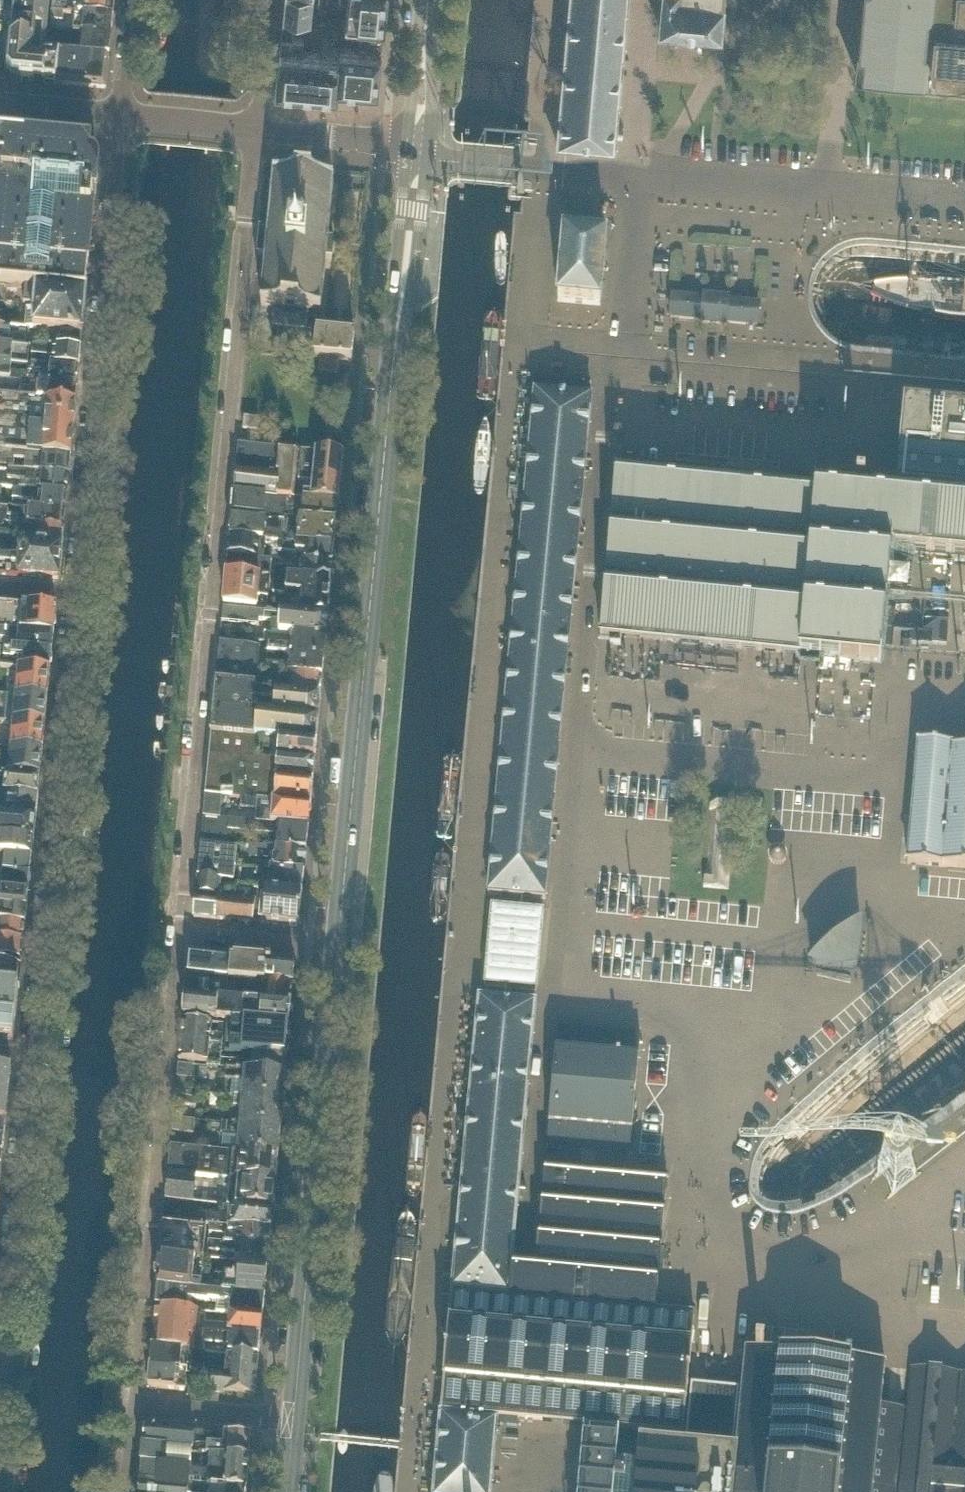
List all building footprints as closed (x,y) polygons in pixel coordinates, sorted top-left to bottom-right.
[(48,40),(49,28),(44,27),(45,16),(50,17),(51,0),(19,0),(18,3),(14,6),(13,26),(16,26),(15,37),(12,36),(8,73),(13,80),(24,81),(24,79),(24,75),(31,75),(31,80),(30,80),(30,81),(46,83),(47,82),(45,81),(46,77),(56,78),(56,82),(55,82),(55,84),(57,84),(60,52),(60,51),(60,50),(47,48),(48,40)] [(116,0),(80,0),(79,6),(71,5),(70,13),(77,13),(114,17),(116,0)] [(314,0),(286,0),(282,34),(294,35),(296,17),(312,18),(314,0)] [(328,0),(320,0),(319,9),(327,10),(328,0)] [(387,3),(356,0),(345,0),(349,0),(347,19),(349,20),(362,21),(362,20),(385,22),(387,3)] [(624,122),(618,121),(629,0),(571,0),(558,142),(616,148),(617,134),(623,134),(624,122)] [(661,26),(722,32),(724,0),(663,0),(661,26)] [(857,71),(864,72),(964,81),(964,0),(863,0),(857,71)] [(64,22),(65,12),(53,11),(52,20),(64,22)] [(113,36),(114,17),(77,13),(76,23),(69,22),(68,32),(80,33),(113,36)] [(361,30),(362,21),(349,20),(348,29),(361,30)] [(379,87),(385,22),(362,20),(362,21),(361,30),(360,46),(361,46),(357,85),(379,87)] [(324,33),(324,24),(312,23),(311,31),(324,33)] [(337,25),(324,24),(324,33),(336,34),(337,25)] [(111,56),(113,36),(80,33),(80,37),(84,37),(83,44),(48,40),(47,48),(60,50),(60,51),(111,56)] [(305,36),(294,35),(282,34),(281,48),(303,50),(303,49),(304,49),(305,36)] [(338,83),(342,45),(341,45),(340,53),(322,51),(318,89),(338,91),(339,87),(339,83),(338,83)] [(361,46),(360,46),(342,45),(338,83),(339,83),(357,85),(361,46)] [(281,48),(277,85),(299,87),(303,50),(281,48)] [(303,49),(303,50),(299,87),(318,89),(322,51),(304,49),(303,49)] [(107,89),(110,57),(60,52),(57,84),(57,85),(58,85),(58,84),(107,89)] [(100,172),(99,169),(98,166),(96,163),(93,162),(90,161),(91,149),(1,140),(0,154),(0,284),(16,286),(15,287),(87,294),(88,291),(87,291),(90,267),(90,264),(92,240),(93,240),(93,238),(92,238),(95,214),(95,212),(93,212),(94,202),(97,202),(100,172)] [(297,179),(296,180),(275,177),(275,178),(270,230),(261,229),(258,255),(268,256),(262,308),(263,308),(263,309),(275,310),(273,329),(286,330),(285,343),(316,346),(315,358),(324,359),(323,368),(338,369),(339,361),(353,362),(355,337),(307,332),(309,313),(322,315),(322,314),(328,258),(333,259),(334,256),(335,244),(335,240),(330,240),(335,184),(334,184),(334,183),(313,181),(313,180),(310,179),(310,180),(309,180),(309,181),(301,180),(301,179),(300,179),(297,178),(297,179)] [(237,225),(238,211),(230,210),(229,224),(237,225)] [(601,306),(608,238),(565,234),(562,269),(559,302),(601,306)] [(861,291),(901,309),(933,316),(964,320),(964,283),(944,281),(899,282),(861,291)] [(84,334),(87,294),(15,287),(14,296),(22,297),(22,304),(25,305),(25,310),(29,311),(27,328),(52,331),(84,334)] [(729,302),(729,299),(705,296),(705,299),(674,296),(673,305),(672,316),(703,319),(703,322),(727,325),(727,322),(758,325),(759,314),(760,305),(729,302)] [(27,328),(0,326),(0,342),(26,345),(27,328)] [(82,350),(84,334),(52,331),(50,347),(82,350)] [(14,347),(0,345),(0,363),(13,364),(29,365),(31,348),(24,348),(23,357),(14,356),(14,347)] [(82,350),(50,347),(33,345),(33,354),(54,356),(53,365),(80,367),(82,350)] [(13,364),(0,363),(0,380),(26,382),(28,383),(28,374),(12,372),(13,364)] [(80,367),(53,365),(37,363),(36,371),(52,373),(51,383),(79,386),(80,367)] [(25,389),(26,382),(0,380),(0,397),(24,399),(25,389)] [(79,386),(51,383),(30,381),(29,390),(25,389),(24,399),(49,402),(77,404),(79,386)] [(593,396),(536,391),(535,391),(489,894),(547,899),(593,396)] [(24,399),(0,397),(0,451),(72,457),(77,404),(49,402),(24,399)] [(906,404),(897,494),(866,491),(866,487),(858,486),(857,489),(827,487),(779,482),(780,468),(766,466),(692,459),(678,458),(677,472),(628,467),(618,466),(601,635),(610,636),(660,641),(798,654),(816,656),(882,662),(893,551),(964,558),(964,409),(906,404)] [(259,431),(260,419),(245,417),(244,429),(259,431)] [(235,493),(279,497),(287,498),(289,498),(295,499),(299,457),(299,451),(240,445),(235,493)] [(72,457),(0,451),(0,466),(15,467),(15,462),(28,463),(27,472),(70,476),(72,457)] [(340,503),(344,455),(302,451),(302,458),(299,457),(295,499),(340,503)] [(10,470),(0,469),(0,478),(9,479),(10,470)] [(70,476),(27,472),(10,470),(9,479),(42,482),(41,491),(68,493),(70,476)] [(67,511),(68,493),(41,491),(14,488),(13,497),(40,500),(39,509),(67,511)] [(287,518),(288,507),(289,498),(287,498),(279,497),(235,493),(233,514),(265,516),(287,518)] [(338,523),(340,503),(295,499),(289,498),(288,507),(288,509),(287,518),(300,520),(338,523)] [(65,529),(67,511),(39,509),(25,507),(23,525),(33,526),(65,529)] [(8,520),(9,509),(0,508),(0,524),(7,525),(8,520)] [(274,523),(262,521),(233,519),(231,537),(281,542),(336,547),(338,523),(300,520),(299,534),(285,532),(286,522),(274,521),(274,523)] [(33,526),(23,525),(11,524),(10,534),(37,536),(36,545),(63,548),(65,529),(33,526)] [(280,551),(281,542),(231,537),(230,555),(258,558),(259,550),(279,552),(280,551)] [(334,564),(336,547),(281,542),(280,551),(307,553),(306,561),(334,564)] [(36,545),(23,544),(22,557),(0,556),(0,575),(60,581),(63,548),(36,545)] [(273,559),(258,558),(230,555),(228,573),(260,576),(271,577),(273,559)] [(334,564),(306,561),(301,561),(301,571),(283,569),(283,578),(332,583),(334,564)] [(259,587),(260,576),(228,573),(225,604),(263,608),(268,604),(270,598),(258,597),(259,593),(263,593),(264,588),(259,587)] [(332,583),(283,578),(274,577),(273,592),(286,593),(284,614),(329,618),(332,583)] [(57,608),(0,603),(0,629),(12,631),(55,634),(57,608)] [(329,618),(284,614),(224,608),(221,639),(234,640),(236,623),(260,626),(261,621),(273,622),(272,633),(285,634),(327,638),(329,618)] [(12,631),(0,629),(0,639),(6,639),(6,647),(17,648),(53,652),(55,634),(12,631)] [(325,659),(327,638),(285,634),(285,645),(269,644),(268,653),(290,656),(325,659)] [(257,685),(261,646),(221,643),(217,681),(257,685)] [(53,652),(17,648),(6,647),(5,656),(21,658),(20,667),(51,670),(53,652)] [(323,678),(325,659),(290,656),(290,666),(267,664),(266,673),(290,675),(323,678)] [(51,671),(20,668),(20,669),(17,695),(49,698),(51,671)] [(322,698),(323,678),(290,675),(289,686),(266,684),(265,692),(322,698)] [(260,739),(317,744),(322,698),(265,692),(257,692),(257,685),(217,681),(212,734),(256,738),(260,739)] [(46,725),(49,698),(17,695),(15,722),(46,725)] [(43,751),(46,725),(15,722),(12,748),(43,751)] [(255,757),(256,738),(212,734),(206,796),(223,797),(239,799),(260,800),(267,801),(311,805),(315,763),(259,758),(255,757)] [(315,763),(317,744),(260,739),(260,747),(273,748),(272,755),(259,754),(259,758),(315,763)] [(953,746),(919,743),(908,864),(919,865),(964,869),(964,750),(953,749),(953,746)] [(41,780),(43,751),(12,748),(10,775),(10,776),(41,780)] [(41,780),(10,776),(0,775),(0,794),(39,798),(41,780)] [(39,798),(0,794),(0,816),(37,820),(39,798)] [(221,819),(223,797),(206,796),(205,817),(204,817),(221,819)] [(259,810),(260,800),(239,799),(238,804),(243,804),(242,808),(259,810)] [(309,827),(311,805),(267,801),(265,823),(309,827)] [(730,889),(737,804),(719,802),(711,806),(711,810),(713,810),(708,877),(706,877),(705,887),(730,889)] [(37,820),(0,816),(0,838),(7,838),(35,841),(37,820)] [(229,832),(230,820),(221,819),(204,817),(203,829),(229,832)] [(242,833),(242,831),(243,821),(230,820),(229,832),(242,833)] [(307,852),(309,827),(265,823),(259,822),(243,821),(242,831),(276,835),(275,849),(307,852)] [(228,844),(229,832),(203,829),(202,842),(228,844)] [(35,841),(7,838),(6,847),(0,846),(0,856),(33,859),(35,841)] [(238,865),(239,849),(202,845),(200,861),(236,865),(238,865)] [(307,852),(275,849),(251,846),(250,856),(274,858),(273,868),(305,871),(307,852)] [(33,859),(0,856),(0,872),(31,875),(33,859)] [(234,880),(236,865),(200,861),(199,877),(234,880)] [(305,871),(273,868),(271,868),(270,881),(249,878),(248,886),(258,887),(267,888),(266,891),(303,894),(305,871)] [(31,875),(0,872),(0,890),(29,893),(31,875)] [(221,897),(222,882),(198,880),(197,894),(220,896),(221,897)] [(258,887),(248,886),(237,884),(236,898),(256,901),(258,887)] [(0,890),(0,899),(1,899),(0,905),(0,906),(28,908),(29,893),(0,890)] [(300,928),(303,894),(266,891),(264,924),(300,928)] [(218,908),(220,896),(197,894),(196,906),(218,908)] [(236,898),(221,897),(220,896),(218,908),(217,920),(254,923),(256,901),(236,898)] [(0,906),(0,921),(26,924),(28,908),(0,906)] [(217,920),(218,908),(196,906),(195,918),(217,920)] [(538,991),(545,911),(492,906),(485,986),(538,991)] [(0,921),(0,938),(25,941),(26,924),(0,921)] [(855,982),(861,931),(802,977),(855,982)] [(23,962),(25,941),(0,938),(0,959),(23,962)] [(230,979),(232,961),(218,960),(218,959),(191,957),(189,975),(229,979),(230,979)] [(296,967),(232,960),(232,961),(230,979),(230,981),(266,984),(294,987),(296,967)] [(21,969),(0,967),(0,986),(20,988),(22,969),(21,969)] [(229,986),(229,979),(189,975),(187,993),(216,996),(216,992),(212,991),(213,984),(229,986)] [(292,1006),(294,987),(266,984),(265,992),(252,991),(252,997),(239,996),(239,1002),(292,1006)] [(20,988),(0,986),(0,1039),(14,1041),(16,1021),(17,1021),(20,988)] [(292,1006),(239,1002),(187,997),(184,1017),(229,1021),(290,1026),(292,1006)] [(492,1491),(493,1478),(498,1423),(499,1416),(594,1425),(652,1430),(650,1445),(650,1450),(642,1449),(617,1446),(590,1444),(589,1445),(594,1445),(592,1461),(589,1460),(588,1475),(587,1475),(587,1476),(591,1476),(589,1491),(897,1491),(905,1411),(891,1410),(882,1409),(885,1379),(886,1366),(860,1364),(835,1361),(828,1360),(828,1362),(804,1360),(804,1358),(765,1354),(765,1350),(763,1350),(757,1349),(757,1354),(747,1353),(746,1360),(743,1386),(743,1388),(741,1405),(741,1410),(740,1421),(740,1422),(738,1438),(737,1450),(737,1451),(737,1452),(737,1453),(735,1453),(735,1456),(736,1456),(736,1458),(728,1457),(729,1453),(724,1452),(714,1451),(713,1456),(682,1453),(672,1452),(672,1447),(673,1432),(685,1434),(687,1415),(688,1404),(689,1390),(690,1385),(687,1384),(689,1364),(692,1365),(693,1345),(696,1315),(656,1312),(659,1278),(662,1245),(668,1179),(661,1178),(649,1177),(593,1172),(582,1171),(546,1167),(537,1264),(535,1263),(521,1262),(514,1261),(514,1259),(537,1002),(479,998),(475,1050),(471,1084),(469,1106),(468,1119),(468,1121),(467,1136),(465,1156),(457,1234),(455,1261),(455,1267),(454,1274),(453,1293),(452,1293),(449,1323),(444,1381),(441,1411),(441,1412),(442,1412),(435,1491),(492,1491)] [(956,1019),(925,1045),(912,1081),(924,1085),(964,1067),(964,1015),(956,1019)] [(212,1034),(213,1024),(184,1021),(182,1041),(223,1045),(224,1035),(212,1034)] [(287,1058),(290,1026),(229,1021),(226,1053),(254,1055),(287,1058)] [(642,1036),(603,1033),(559,1029),(548,1148),(549,1148),(549,1144),(584,1147),(596,1148),(597,1149),(620,1151),(621,1132),(632,1133),(636,1101),(637,1091),(642,1036)] [(216,1068),(221,1069),(222,1060),(223,1045),(182,1041),(180,1061),(209,1064),(210,1054),(217,1055),(216,1068)] [(253,1063),(222,1060),(221,1069),(227,1069),(286,1075),(287,1058),(254,1055),(253,1063)] [(200,1080),(202,1067),(180,1065),(178,1078),(200,1080)] [(7,1122),(12,1070),(0,1069),(0,1121),(7,1122)] [(283,1102),(286,1075),(227,1069),(226,1080),(245,1082),(244,1098),(283,1102)] [(283,1102),(244,1098),(225,1097),(224,1107),(243,1109),(241,1125),(281,1128),(283,1102)] [(195,1133),(196,1120),(174,1118),(173,1131),(195,1133)] [(281,1128),(241,1125),(223,1123),(221,1134),(240,1135),(238,1152),(243,1153),(279,1156),(281,1128)] [(200,1176),(203,1148),(172,1145),(169,1173),(200,1176)] [(584,1147),(582,1171),(593,1172),(596,1148),(584,1147)] [(276,1183),(278,1161),(279,1156),(243,1153),(238,1152),(203,1148),(200,1176),(220,1178),(232,1179),(244,1180),(276,1183)] [(220,1178),(200,1176),(169,1173),(166,1200),(218,1205),(219,1186),(220,1178)] [(231,1187),(232,1179),(220,1178),(219,1186),(231,1187)] [(274,1210),(276,1183),(244,1180),(241,1207),(274,1210)] [(274,1210),(241,1207),(220,1205),(219,1216),(204,1214),(203,1224),(210,1225),(272,1230),(274,1210)] [(206,1244),(208,1228),(164,1224),(163,1240),(206,1244)] [(270,1247),(272,1230),(210,1225),(210,1232),(230,1234),(229,1243),(270,1247)] [(205,1252),(206,1244),(163,1240),(161,1255),(185,1257),(186,1251),(205,1252)] [(270,1247),(229,1243),(209,1241),(208,1250),(237,1253),(236,1261),(269,1264),(270,1247)] [(205,1259),(185,1257),(161,1255),(158,1287),(189,1290),(209,1292),(212,1292),(213,1280),(203,1279),(203,1274),(205,1259)] [(269,1264),(236,1261),(208,1258),(207,1262),(211,1262),(210,1267),(223,1269),(236,1271),(235,1278),(267,1281),(269,1264)] [(371,1432),(372,1432),(373,1432),(399,1434),(400,1435),(401,1435),(401,1434),(401,1433),(416,1267),(388,1265),(387,1265),(387,1266),(386,1266),(372,1428),(371,1431),(371,1432)] [(266,1297),(267,1281),(235,1278),(203,1274),(203,1279),(213,1280),(212,1292),(266,1297)] [(187,1310),(188,1299),(189,1290),(158,1287),(156,1307),(187,1310)] [(266,1297),(212,1292),(209,1292),(189,1290),(188,1299),(218,1302),(217,1312),(229,1314),(231,1314),(264,1317),(266,1297)] [(187,1310),(156,1307),(153,1348),(193,1351),(196,1351),(197,1328),(198,1322),(198,1311),(187,1310)] [(264,1317),(231,1314),(229,1314),(228,1325),(198,1322),(197,1328),(199,1329),(199,1331),(205,1332),(262,1337),(264,1317)] [(260,1356),(262,1337),(205,1332),(204,1342),(229,1344),(228,1354),(260,1356)] [(192,1368),(193,1351),(153,1348),(151,1367),(187,1371),(187,1367),(192,1368)] [(258,1375),(260,1356),(228,1354),(227,1362),(204,1361),(203,1369),(211,1370),(227,1371),(226,1375),(243,1376),(246,1374),(258,1375)] [(186,1391),(187,1371),(151,1367),(149,1388),(186,1391)] [(912,1369),(911,1381),(901,1485),(900,1491),(964,1491),(964,1374),(912,1369)] [(226,1375),(227,1371),(211,1370),(210,1377),(195,1376),(195,1371),(191,1371),(189,1391),(256,1397),(258,1375),(246,1374),(243,1376),(226,1375)] [(686,1448),(686,1449),(699,1450),(714,1451),(724,1452),(729,1453),(734,1453),(734,1451),(737,1451),(737,1450),(738,1438),(740,1422),(740,1421),(741,1410),(741,1405),(743,1388),(740,1421),(737,1421),(738,1405),(739,1403),(740,1389),(728,1388),(726,1388),(725,1388),(725,1386),(724,1384),(723,1382),(722,1381),(721,1380),(719,1379),(718,1378),(717,1378),(716,1378),(714,1378),(712,1379),(711,1380),(709,1381),(708,1383),(707,1384),(707,1386),(692,1385),(692,1390),(689,1390),(688,1404),(687,1415),(689,1415),(689,1416),(688,1425),(686,1448)] [(193,1451),(195,1432),(145,1427),(144,1446),(193,1451)] [(205,1446),(206,1432),(198,1432),(196,1455),(208,1456),(211,1456),(250,1460),(252,1437),(225,1434),(224,1448),(205,1446)] [(192,1455),(193,1451),(144,1446),(142,1464),(191,1469),(192,1455)] [(247,1491),(250,1460),(211,1456),(209,1473),(206,1475),(205,1483),(208,1486),(208,1488),(247,1491)] [(189,1489),(189,1487),(191,1469),(142,1464),(140,1485),(189,1489)]
